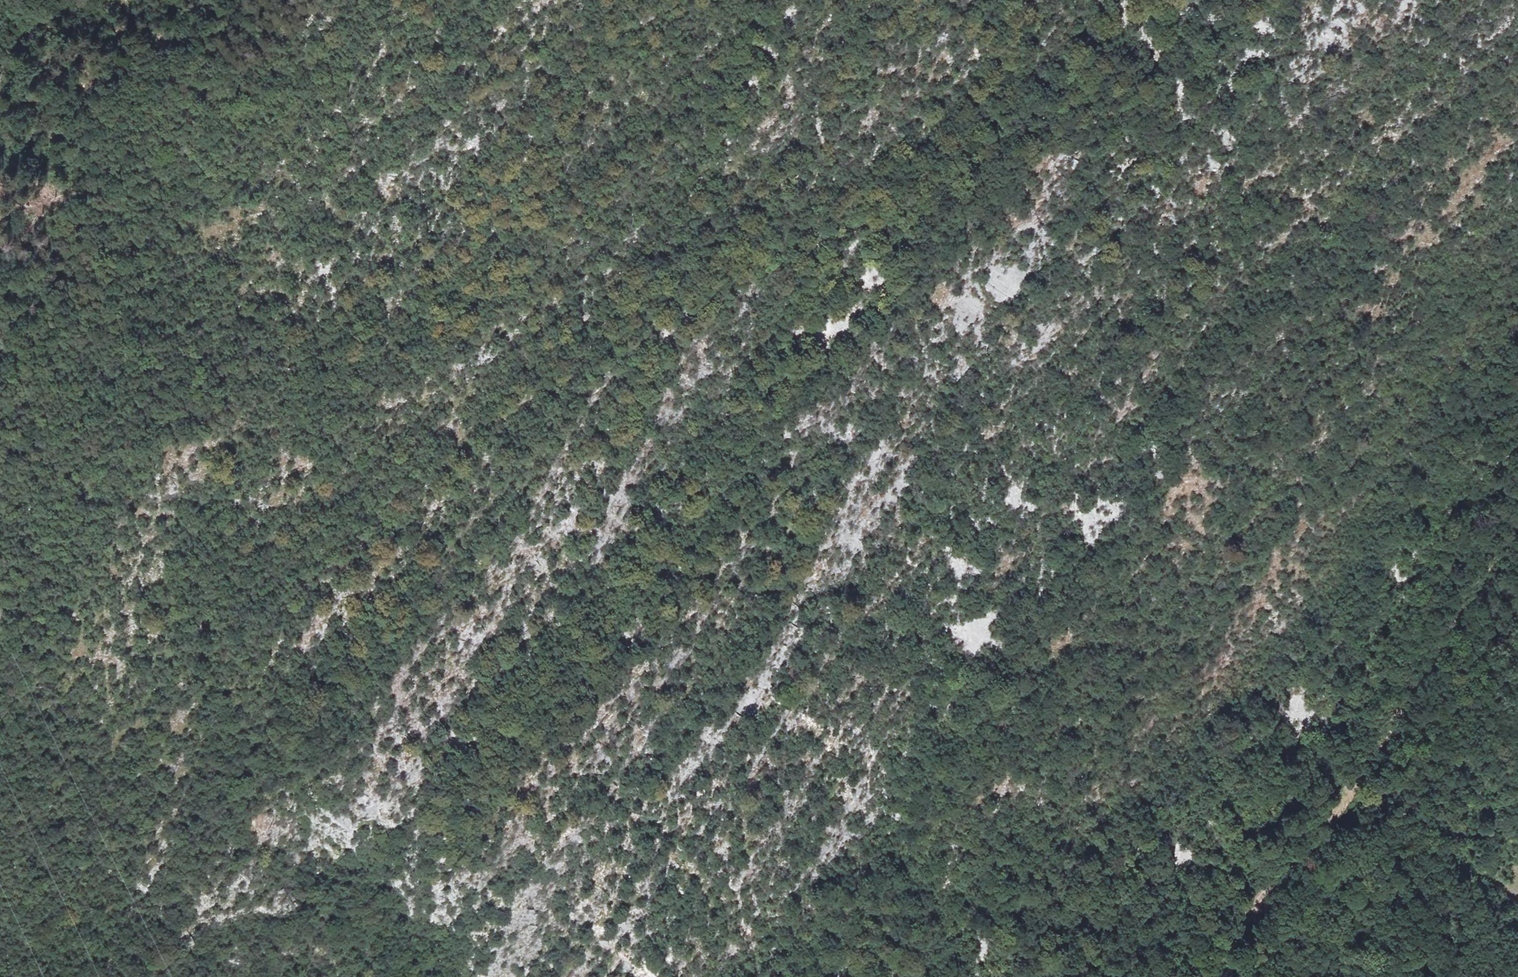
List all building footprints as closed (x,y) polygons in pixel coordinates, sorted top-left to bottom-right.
[(966,562),(952,563),(953,572),(966,571),(966,562)]
